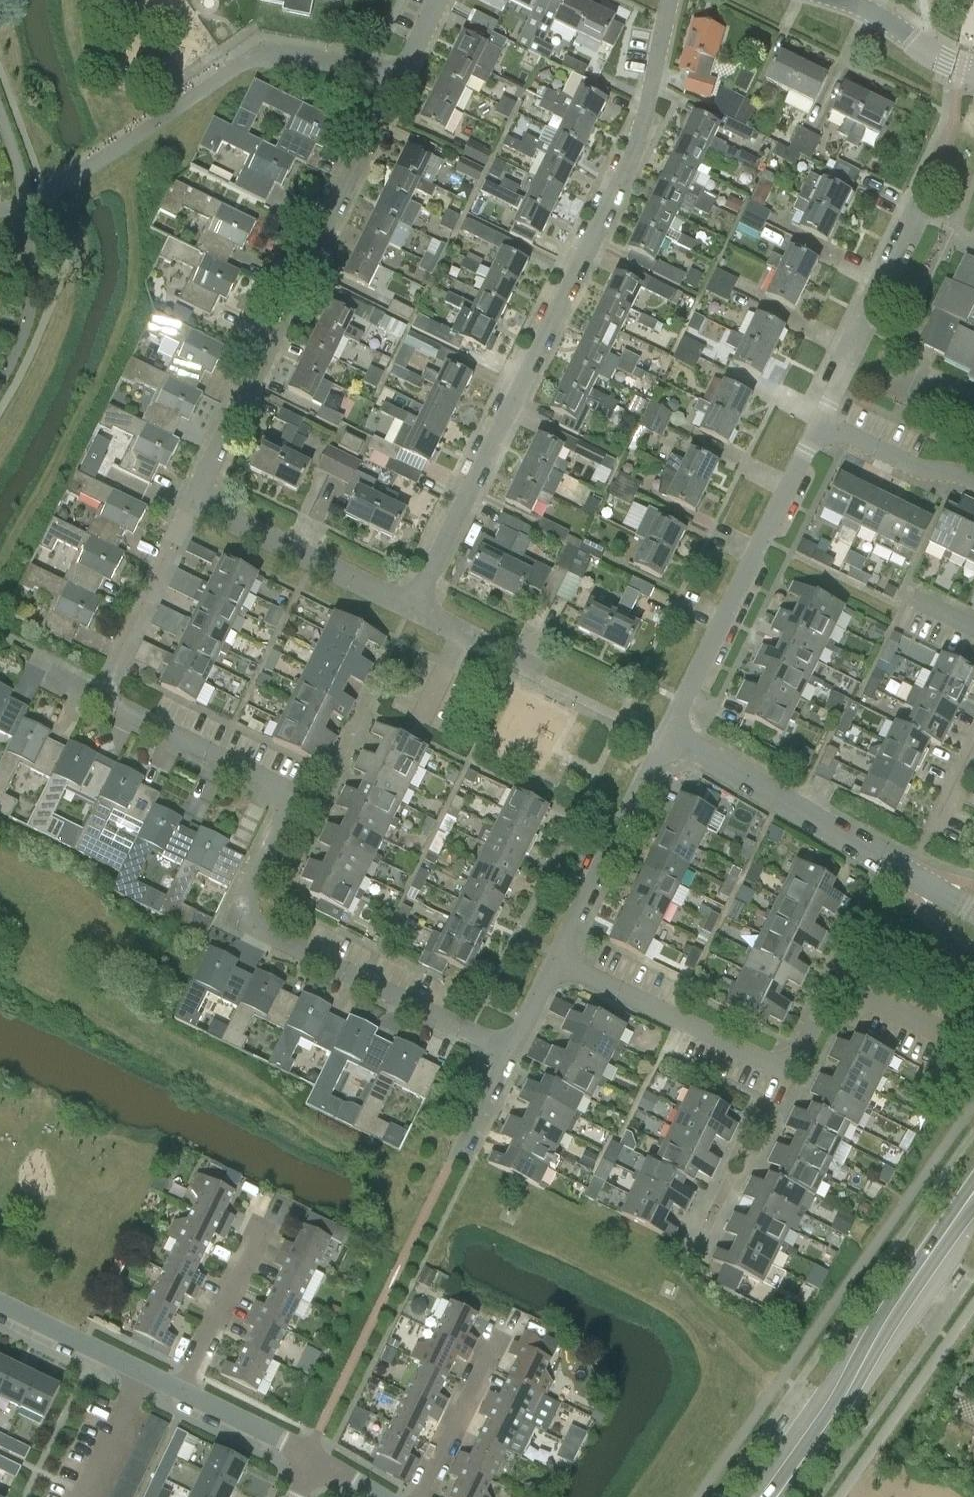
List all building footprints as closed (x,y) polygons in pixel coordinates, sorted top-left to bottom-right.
[(263,4),(313,10),(315,0),(261,0),(263,4)] [(509,1),(532,13),(515,46),(519,48),(520,47),(527,51),(553,0),(509,0),(509,1)] [(539,56),(537,59),(547,64),(554,49),(544,44),(554,23),(578,35),(592,7),(577,0),(566,0),(563,4),(555,0),(553,0),(527,51),(539,56)] [(592,7),(578,35),(601,46),(615,19),(592,7)] [(492,34),(498,22),(476,12),(470,23),(492,34)] [(689,74),(684,92),(711,99),(717,80),(710,78),(714,63),(724,30),(695,21),(680,72),(689,74)] [(464,34),(453,55),(492,74),(503,53),(464,34)] [(790,92),(790,91),(804,64),(781,52),(767,81),(790,92)] [(487,85),(492,74),(453,55),(443,77),(467,88),(472,77),(487,85)] [(589,67),(567,56),(562,67),(584,77),(589,67)] [(785,105),(808,116),(828,76),(804,64),(790,91),(790,92),(791,93),(785,105)] [(734,87),(746,93),(754,75),(742,70),(734,87)] [(609,90),(586,80),(574,74),(564,95),(561,94),(560,96),(548,90),(544,99),(596,125),(607,102),(604,101),(609,90)] [(432,99),(456,110),(467,88),(443,77),(432,99)] [(292,119),(286,131),(277,150),(296,159),(307,165),(316,147),(323,150),(338,121),(255,81),(241,110),(257,118),(264,106),(292,119)] [(847,120),(840,134),(848,139),(870,96),(846,84),(832,113),(847,120)] [(728,118),(735,121),(746,99),(720,87),(713,111),(728,118)] [(558,133),(585,147),(596,125),(544,99),(526,90),(522,100),(554,115),(554,116),(564,122),(558,133)] [(499,104),(513,111),(517,103),(502,96),(499,104)] [(847,143),(858,149),(867,130),(879,136),(893,107),(870,96),(848,139),(849,139),(847,143)] [(456,110),(432,99),(422,120),(446,132),(456,110)] [(746,127),(747,127),(757,105),(746,99),(735,121),(746,127)] [(513,111),(499,104),(495,113),(509,119),(513,111)] [(726,146),(727,145),(715,138),(720,127),(694,115),(683,137),(735,162),(740,153),(726,146)] [(746,127),(735,121),(728,118),(723,130),(750,143),(756,131),(747,127),(746,127)] [(296,159),(277,150),(214,119),(200,148),(216,156),(223,143),(250,157),(235,188),(266,203),(275,184),(283,187),(296,159)] [(800,127),(790,150),(800,155),(810,133),(800,127)] [(552,147),(542,142),(526,134),(521,143),(574,169),(585,147),(558,133),(552,147)] [(812,160),(822,139),(810,133),(800,155),(812,160)] [(502,146),(543,165),(537,178),(563,191),(574,169),(521,143),(507,136),(502,146)] [(444,162),(433,156),(438,148),(417,137),(412,148),(408,147),(397,169),(432,186),(432,185),(444,162)] [(717,164),(731,171),(735,162),(683,137),(672,159),(708,176),(714,165),(716,166),(717,164)] [(486,167),(493,152),(470,141),(462,155),(486,167)] [(779,158),(794,166),(800,155),(790,150),(784,147),(779,158)] [(845,158),(843,162),(837,159),(831,170),(854,181),(859,171),(856,169),(859,165),(845,158)] [(712,179),(708,177),(708,176),(672,159),(661,182),(687,194),(688,194),(698,200),(714,207),(719,198),(704,191),(704,189),(706,190),(712,179)] [(478,182),(484,171),(461,160),(456,171),(478,182)] [(437,187),(432,185),(432,186),(397,169),(387,190),(412,202),(417,191),(432,199),(437,187)] [(831,170),(826,180),(823,179),(818,190),(806,185),(799,198),(800,198),(840,218),(852,193),(851,192),(855,183),(853,183),(854,181),(831,170)] [(526,201),(552,214),(563,191),(537,178),(526,201)] [(521,187),(505,179),(500,188),(516,196),(521,187)] [(211,220),(196,250),(227,265),(236,247),(243,250),(257,222),(175,181),(160,211),(176,219),(183,206),(211,220)] [(500,188),(486,181),(480,193),(495,200),(496,197),(499,191),(500,188)] [(651,203),(677,216),(687,194),(661,182),(651,203)] [(423,208),(411,202),(412,202),(387,190),(377,211),(412,229),(423,208)] [(743,203),(730,197),(725,208),(738,214),(743,203)] [(794,210),(805,215),(800,227),(829,241),(840,218),(800,198),(794,210)] [(694,208),(710,216),(714,207),(698,200),(694,208)] [(511,233),(533,243),(537,235),(541,237),(552,214),(526,201),(514,224),(516,224),(511,233)] [(745,211),(767,222),(772,212),(749,201),(745,211)] [(640,226),(666,239),(677,216),(651,203),(640,226)] [(443,217),(457,224),(461,217),(447,210),(443,217)] [(366,233),(391,245),(402,250),(412,229),(377,211),(366,233)] [(767,222),(745,211),(738,224),(761,235),(767,222)] [(457,224),(443,217),(439,226),(453,233),(457,224)] [(464,232),(502,251),(492,271),(518,284),(529,263),(516,256),(522,245),(469,220),(464,232)] [(666,239),(640,226),(629,249),(655,262),(666,239)] [(356,254),(380,266),(391,245),(366,233),(356,254)] [(681,235),(676,244),(692,252),(697,242),(681,235)] [(227,301),(241,272),(227,265),(196,250),(169,237),(159,258),(172,265),(175,260),(196,270),(180,301),(211,316),(220,298),(227,301)] [(784,259),(773,254),(768,264),(808,284),(819,261),(790,247),(784,259)] [(422,260),(436,267),(440,260),(426,252),(422,260)] [(380,266),(356,254),(345,276),(370,288),(380,266)] [(966,255),(953,282),(947,278),(932,308),(935,309),(919,342),(945,355),(944,357),(971,370),(968,377),(973,380),(973,259),(966,255)] [(466,258),(462,268),(477,275),(481,266),(466,258)] [(436,267),(422,260),(418,269),(432,276),(436,267)] [(680,287),(686,275),(658,261),(652,274),(680,287)] [(767,266),(778,271),(767,294),(796,309),(808,284),(768,264),(767,266)] [(692,269),(685,285),(696,290),(704,275),(692,269)] [(711,279),(734,290),(739,280),(716,269),(711,279)] [(481,293),(508,306),(518,284),(492,271),(481,293)] [(606,296),(632,309),(643,287),(616,274),(606,296)] [(644,291),(672,304),(677,307),(683,294),(650,278),(644,291)] [(734,290),(711,279),(705,292),(728,302),(734,290)] [(475,306),(449,293),(445,301),(497,327),(508,306),(481,293),(475,306)] [(595,319),(621,332),(632,309),(606,296),(595,319)] [(409,322),(415,311),(393,300),(387,311),(409,322)] [(463,352),(468,341),(486,349),(497,327),(445,301),(445,302),(463,311),(452,332),(418,315),(412,328),(463,352)] [(364,334),(350,326),(356,314),(332,303),(321,325),(345,337),(359,344),(364,334)] [(186,327),(192,314),(177,306),(170,320),(186,327)] [(658,313),(647,307),(644,314),(655,320),(658,313)] [(181,346),(166,377),(196,391),(205,373),(212,376),(227,347),(170,320),(155,313),(145,334),(158,340),(160,336),(181,346)] [(659,322),(655,321),(655,320),(644,314),(643,315),(638,324),(654,332),(659,322)] [(746,338),(774,352),(786,328),(757,314),(746,338)] [(401,338),(407,327),(385,316),(379,327),(401,338)] [(584,341),(610,354),(621,332),(595,319),(584,341)] [(664,325),(659,322),(654,332),(659,334),(664,325)] [(311,346),(334,358),(345,337),(321,325),(311,346)] [(427,368),(422,378),(426,380),(425,381),(436,386),(436,385),(462,398),(473,376),(455,367),(460,357),(413,334),(409,332),(403,345),(446,365),(441,375),(427,368)] [(733,332),(726,345),(739,352),(734,362),(762,376),(774,352),(746,338),(745,338),(733,332)] [(701,357),(705,347),(683,336),(679,346),(701,357)] [(573,363),(599,376),(610,354),(584,341),(573,363)] [(300,368),(324,379),(334,358),(311,346),(300,368)] [(701,357),(679,346),(672,360),(695,370),(701,357)] [(650,364),(641,359),(641,358),(625,351),(621,359),(637,367),(638,367),(646,372),(650,364)] [(617,369),(632,376),(642,381),(646,373),(636,368),(637,367),(621,359),(617,369)] [(158,392),(143,423),(173,438),(182,419),(189,423),(203,395),(196,391),(166,377),(160,374),(152,370),(132,360),(122,380),(134,386),(137,382),(158,392)] [(620,403),(593,389),(599,376),(573,363),(562,385),(616,411),(620,403)] [(155,364),(152,370),(160,374),(163,367),(155,364)] [(367,373),(381,380),(384,373),(370,366),(367,373)] [(323,406),(330,393),(320,387),(324,379),(300,368),(290,389),(323,406)] [(421,390),(425,381),(426,380),(422,378),(410,372),(405,382),(421,390)] [(381,380),(367,373),(356,396),(370,403),(381,380)] [(753,396),(715,377),(703,401),(741,419),(753,396)] [(426,406),(452,419),(462,398),(436,385),(436,386),(426,406)] [(586,413),(583,409),(584,408),(611,421),(616,411),(562,385),(551,408),(577,421),(578,420),(583,420),(586,413)] [(703,401),(700,399),(694,410),(707,416),(701,429),(730,443),(741,419),(703,401)] [(381,412),(405,424),(415,428),(441,441),(452,419),(426,406),(419,419),(385,403),(381,412)] [(645,414),(668,425),(673,415),(650,404),(645,414)] [(120,470),(151,484),(160,466),(167,469),(181,441),(173,438),(143,423),(109,406),(99,427),(112,433),(114,429),(135,439),(120,470)] [(322,406),(316,417),(316,418),(339,428),(344,417),(322,406)] [(288,425),(278,448),(264,441),(251,468),(274,479),(302,422),(303,423),(304,420),(282,408),(276,420),(288,425)] [(668,425),(645,414),(639,427),(662,438),(668,425)] [(305,438),(311,427),(303,423),(302,422),(274,479),(298,491),(311,464),(298,458),(308,440),(305,438)] [(431,462),(441,441),(415,428),(405,424),(395,444),(431,462)] [(359,456),(365,443),(344,433),(338,447),(359,456)] [(569,465),(558,459),(564,447),(538,434),(528,456),(553,469),(565,474),(569,465)] [(375,437),(369,448),(396,461),(402,450),(375,437)] [(611,472),(617,461),(606,456),(607,455),(579,442),(574,454),(611,472)] [(317,470),(328,476),(340,451),(328,446),(317,470)] [(685,461),(673,455),(667,466),(708,486),(720,463),(692,449),(685,461)] [(349,486),(344,495),(353,500),(346,515),(369,526),(383,498),(372,493),(377,482),(358,472),(363,462),(340,451),(328,476),(349,486)] [(102,461),(88,454),(79,473),(95,481),(104,462),(102,461)] [(517,478),(543,491),(553,469),(528,456),(517,478)] [(385,470),(395,474),(396,473),(400,464),(396,462),(390,459),(385,470)] [(396,473),(395,474),(417,485),(422,474),(401,463),(400,464),(396,473)] [(659,492),(668,496),(697,510),(708,486),(667,466),(661,479),(662,479),(659,492)] [(118,550),(127,532),(135,536),(149,507),(95,481),(79,473),(77,472),(66,492),(79,499),(82,494),(103,505),(88,535),(118,550)] [(642,484),(620,473),(615,483),(637,494),(642,484)] [(843,519),(860,485),(841,476),(825,509),(843,519)] [(549,507),(554,497),(542,491),(543,491),(517,478),(506,500),(532,512),(537,502),(549,507)] [(610,495),(632,506),(637,494),(615,483),(610,495)] [(838,531),(856,539),(861,527),(878,494),(860,485),(843,519),(844,519),(838,531)] [(399,496),(387,490),(383,498),(369,526),(393,538),(407,510),(395,504),(399,496)] [(878,494),(861,527),(880,536),(896,503),(878,494)] [(946,558),(973,502),(964,498),(958,510),(949,505),(930,543),(945,550),(942,556),(946,558)] [(973,546),(973,503),(973,502),(946,558),(950,560),(953,554),(967,561),(973,546)] [(896,503),(880,536),(897,545),(914,511),(896,503)] [(672,518),(650,507),(636,536),(646,541),(674,555),(687,531),(670,522),(672,518)] [(61,509),(56,519),(66,524),(69,518),(67,512),(61,509)] [(914,511),(897,545),(917,555),(933,521),(914,511)] [(507,559),(510,553),(524,524),(503,514),(498,525),(501,526),(494,541),(479,535),(466,562),(474,565),(469,576),(493,588),(507,559)] [(118,550),(88,535),(54,518),(44,539),(56,545),(59,541),(80,551),(64,582),(95,598),(104,579),(112,582),(126,554),(118,550)] [(537,530),(568,546),(568,545),(579,550),(583,542),(569,535),(570,532),(543,518),(537,530)] [(524,584),(542,593),(553,570),(525,557),(533,540),(532,540),(537,530),(524,524),(510,553),(510,554),(508,559),(507,559),(493,588),(517,599),(524,584)] [(585,539),(584,542),(583,542),(579,550),(590,556),(602,562),(607,550),(585,539)] [(818,547),(803,539),(797,552),(811,559),(811,560),(821,565),(826,555),(817,551),(818,547)] [(674,555),(646,541),(634,564),(663,578),(674,555)] [(568,545),(568,546),(557,567),(568,572),(579,550),(568,545)] [(580,578),(590,556),(579,550),(568,572),(580,578)] [(212,565),(216,555),(209,552),(204,561),(212,565)] [(835,559),(826,555),(821,565),(830,569),(835,559)] [(215,577),(250,594),(256,580),(262,583),(264,578),(224,558),(215,577)] [(41,629),(72,645),(82,626),(89,629),(102,602),(95,598),(64,582),(31,565),(20,586),(33,592),(36,588),(56,598),(41,629)] [(852,568),(847,577),(857,582),(862,573),(852,568)] [(871,577),(862,573),(857,582),(866,587),(871,577)] [(640,623),(629,617),(640,593),(650,598),(655,586),(634,576),(616,611),(617,612),(602,641),(626,653),(640,623)] [(250,594),(215,577),(211,586),(196,578),(191,587),(247,614),(248,610),(243,608),(250,594)] [(851,610),(795,583),(790,593),(803,600),(798,608),(836,627),(843,613),(848,616),(851,610)] [(893,600),(898,590),(888,585),(883,595),(893,600)] [(198,613),(232,630),(239,616),(245,619),(247,614),(191,587),(186,597),(202,605),(198,613)] [(617,612),(616,611),(592,600),(578,629),(602,641),(617,612)] [(836,627),(798,608),(794,618),(781,612),(777,620),(833,647),(835,643),(829,641),(836,627)] [(327,631),(364,650),(371,636),(376,639),(374,643),(381,647),(386,637),(330,610),(328,615),(333,618),(327,631)] [(174,623),(229,650),(231,646),(225,643),(232,630),(198,613),(193,622),(178,614),(174,623)] [(781,644),(819,662),(825,648),(831,651),(833,647),(777,620),(773,629),(785,635),(781,644)] [(180,649),(215,666),(222,651),(227,654),(229,650),(174,623),(169,633),(177,637),(181,628),(189,632),(180,649)] [(877,625),(872,635),(882,641),(888,630),(879,626),(877,625)] [(312,646),(368,674),(372,665),(365,661),(363,665),(358,662),(364,650),(327,631),(320,645),(314,642),(312,646)] [(885,650),(895,655),(899,646),(889,641),(885,650)] [(760,656),(815,683),(817,679),(812,676),(819,662),(781,644),(777,653),(764,647),(760,656)] [(309,667),(347,686),(353,673),(358,675),(356,679),(363,683),(368,674),(312,646),(310,651),(316,653),(309,667)] [(176,658),(168,654),(161,650),(156,659),(211,686),(214,682),(208,679),(215,666),(180,649),(176,658)] [(895,655),(885,650),(880,660),(890,665),(895,655)] [(968,691),(973,678),(973,670),(943,655),(934,674),(968,691)] [(763,680),(801,698),(808,685),(813,687),(815,683),(760,656),(755,665),(768,671),(763,680)] [(163,664),(171,668),(162,686),(197,703),(204,687),(210,690),(211,686),(156,659),(152,669),(159,673),(163,664)] [(295,682),(350,710),(355,701),(347,698),(345,701),(340,699),(347,686),(309,667),(302,682),(296,679),(295,682)] [(925,692),(959,709),(968,691),(934,674),(925,692)] [(867,686),(877,691),(882,682),(872,677),(867,686)] [(742,692),(798,719),(800,715),(794,712),(801,698),(763,680),(759,690),(746,684),(742,692)] [(291,703),(329,722),(336,709),(341,711),(339,715),(346,719),(350,710),(295,682),(293,686),(298,689),(291,703)] [(0,685),(0,731),(14,738),(24,718),(29,708),(1,694),(4,687),(0,685)] [(877,691),(867,686),(862,696),(872,701),(877,691)] [(798,719),(742,692),(738,702),(750,707),(745,716),(783,735),(790,721),(796,723),(798,719)] [(916,710),(950,727),(959,709),(925,692),(916,710)] [(825,709),(837,715),(845,698),(833,693),(825,709)] [(277,718),(333,746),(337,737),(330,734),(328,737),(323,735),(329,722),(291,703),(284,717),(279,715),(277,718)] [(842,720),(852,725),(856,715),(846,710),(842,720)] [(907,728),(907,729),(931,740),(931,741),(941,746),(950,727),(916,710),(907,728)] [(22,764),(52,779),(66,749),(38,735),(42,727),(24,718),(14,738),(0,767),(0,813),(10,818),(19,801),(6,795),(22,764)] [(333,746),(277,718),(275,722),(281,725),(273,740),(311,758),(318,745),(323,748),(321,751),(328,755),(333,746)] [(852,725),(842,720),(837,729),(847,734),(852,725)] [(260,735),(264,727),(252,721),(248,729),(260,735)] [(888,742),(922,759),(931,741),(931,740),(907,729),(907,728),(897,723),(888,742)] [(382,749),(419,767),(426,753),(432,756),(434,751),(379,724),(374,734),(381,737),(383,734),(388,736),(382,749)] [(84,757),(88,749),(71,741),(66,749),(52,779),(28,827),(57,841),(65,824),(52,818),(68,786),(98,802),(113,771),(84,757)] [(879,760),(913,777),(922,759),(888,742),(879,760)] [(824,755),(834,760),(839,751),(829,746),(824,755)] [(361,760),(416,788),(418,783),(413,780),(419,767),(382,749),(375,761),(370,759),(373,755),(365,751),(361,760)] [(815,754),(805,749),(798,763),(808,768),(815,754)] [(834,760),(824,755),(819,765),(829,770),(834,760)] [(364,785),(401,804),(408,789),(414,792),(416,788),(361,760),(356,770),(363,773),(365,769),(370,772),(364,785)] [(870,778),(904,795),(913,777),(879,760),(870,778)] [(135,772),(117,764),(113,771),(98,802),(74,850),(121,873),(155,804),(160,794),(131,779),(135,772)] [(475,784),(480,774),(469,769),(465,779),(475,784)] [(454,784),(459,774),(451,770),(446,780),(454,784)] [(851,792),(861,797),(895,814),(904,795),(870,778),(864,790),(855,786),(851,792)] [(343,796),(398,824),(401,819),(395,816),(401,804),(364,785),(358,798),(353,795),(355,791),(347,787),(343,796)] [(505,810),(540,827),(549,808),(515,791),(505,810)] [(346,821),(383,840),(391,824),(397,827),(398,824),(343,796),(338,806),(345,809),(347,805),(353,808),(346,821)] [(452,805),(462,810),(466,801),(456,796),(452,805)] [(672,814),(706,831),(716,813),(681,796),(672,814)] [(169,821),(173,813),(155,804),(121,873),(112,890),(141,905),(150,888),(137,882),(152,850),(183,865),(198,835),(169,821)] [(462,810),(452,805),(447,815),(457,820),(462,810)] [(540,827),(505,810),(497,827),(531,844),(540,827)] [(663,832),(697,849),(706,831),(672,814),(663,832)] [(324,833),(380,861),(383,856),(377,853),(383,840),(346,821),(339,834),(334,832),(336,828),(329,824),(324,833)] [(531,844),(497,827),(487,822),(478,840),(488,845),(488,846),(522,863),(531,844)] [(219,836),(202,827),(198,835),(183,865),(159,913),(188,928),(196,911),(184,906),(200,874),(230,888),(245,857),(216,843),(219,836)] [(434,841),(444,846),(449,837),(438,832),(434,841)] [(654,851),(688,868),(697,849),(663,832),(654,851)] [(329,857),(366,876),(373,862),(378,865),(380,861),(324,833),(320,842),(327,846),(329,842),(335,845),(329,857)] [(742,849),(752,853),(756,844),(747,839),(742,849)] [(444,846),(434,841),(429,851),(439,856),(444,846)] [(479,863),(513,880),(522,863),(488,846),(479,863)] [(752,853),(742,849),(737,858),(747,863),(752,853)] [(645,868),(680,885),(688,868),(654,851),(645,868)] [(817,856),(812,867),(829,875),(835,864),(817,856)] [(306,870),(362,897),(365,893),(359,890),(366,876),(329,857),(322,871),(317,868),(318,864),(311,861),(306,870)] [(799,862),(792,877),(790,880),(784,877),(783,879),(839,906),(844,897),(831,891),(836,881),(799,862)] [(470,882),(504,899),(513,880),(479,863),(470,882)] [(416,878),(426,883),(430,873),(420,868),(416,878)] [(637,886),(671,903),(680,885),(645,868),(637,886)] [(316,911),(341,923),(346,912),(348,912),(355,898),(361,901),(362,897),(306,870),(302,878),(310,882),(312,878),(317,881),(311,894),(322,900),(316,911)] [(724,885),(734,890),(739,880),(729,875),(724,885)] [(426,883),(416,878),(411,888),(421,893),(426,883)] [(780,899),(818,917),(822,909),(835,915),(839,906),(783,879),(781,882),(787,885),(780,899)] [(461,900),(495,917),(504,899),(470,882),(461,900)] [(734,890),(724,885),(719,894),(729,899),(734,890)] [(628,904),(662,921),(671,903),(637,886),(628,904)] [(765,914),(821,942),(826,932),(813,926),(818,917),(780,899),(774,913),(768,910),(765,914)] [(452,918),(486,935),(495,917),(461,900),(452,918)] [(735,902),(731,908),(727,918),(736,922),(744,906),(735,902)] [(398,915),(408,920),(413,909),(403,904),(398,915)] [(619,922),(653,939),(662,921),(628,904),(619,922)] [(383,908),(379,916),(389,921),(393,912),(383,908)] [(196,911),(188,928),(206,936),(214,920),(196,911)] [(707,921),(716,925),(721,916),(711,911),(707,921)] [(763,935),(800,954),(804,945),(817,951),(821,942),(765,914),(763,919),(769,921),(763,935)] [(408,920),(398,915),(393,924),(403,929),(408,920)] [(443,937),(477,954),(486,935),(452,918),(443,937)] [(716,925),(707,921),(702,930),(712,935),(716,925)] [(653,939),(619,922),(610,941),(644,958),(653,939)] [(748,950),(803,978),(808,968),(796,962),(800,954),(763,935),(756,949),(750,946),(748,950)] [(477,954),(443,937),(434,955),(468,972),(477,954)] [(254,978),(236,969),(240,961),(211,947),(175,1018),(196,1029),(202,1016),(198,1014),(208,993),(239,1008),(254,978)] [(689,957),(699,961),(704,952),(694,947),(689,957)] [(745,971),(782,989),(786,981),(799,987),(803,978),(748,950),(746,954),(752,957),(745,971)] [(699,961),(689,957),(684,966),(694,971),(699,961)] [(255,1016),(285,1031),(300,1000),(282,991),(286,984),(258,969),(254,978),(239,1008),(222,1042),(242,1052),(248,1039),(245,1037),(255,1016)] [(730,986),(786,1013),(790,1004),(778,998),(782,989),(745,971),(738,985),(732,982),(730,986)] [(786,1013),(730,986),(728,990),(734,993),(727,1007),(764,1026),(769,1017),(781,1023),(782,1021),(785,1015),(786,1013)] [(301,1039),(332,1054),(347,1023),(329,1014),(333,1007),(304,993),(300,1000),(285,1031),(269,1064),(289,1074),(295,1062),(291,1060),(301,1039)] [(621,1024),(626,1013),(613,1007),(608,1017),(621,1024)] [(567,1021),(623,1048),(625,1045),(619,1042),(626,1026),(621,1024),(608,1017),(589,1008),(584,1018),(572,1012),(567,1021)] [(788,1024),(791,1018),(785,1015),(782,1021),(788,1024)] [(348,1063),(378,1078),(394,1047),(375,1037),(379,1030),(351,1016),(347,1023),(332,1054),(306,1106),(336,1120),(344,1103),(331,1097),(348,1063)] [(571,1045),(608,1063),(615,1050),(621,1053),(623,1048),(567,1021),(563,1030),(575,1036),(571,1045)] [(834,1049),(890,1076),(892,1072),(886,1070),(893,1055),(855,1037),(851,1047),(838,1041),(834,1049)] [(395,1086),(425,1100),(440,1069),(422,1060),(426,1053),(398,1039),(394,1047),(378,1078),(353,1129),(382,1143),(390,1126),(378,1120),(395,1086)] [(550,1057),(605,1084),(607,1080),(601,1078),(608,1063),(571,1045),(567,1054),(555,1048),(550,1057)] [(837,1073),(875,1092),(882,1078),(888,1080),(890,1076),(834,1049),(829,1059),(841,1064),(837,1073)] [(553,1081),(553,1082),(583,1096),(583,1097),(590,1100),(597,1086),(603,1089),(605,1084),(550,1057),(546,1066),(558,1072),(553,1081)] [(308,1075),(307,1081),(312,1085),(318,1082),(318,1076),(314,1072),(308,1075)] [(816,1085),(872,1112),(874,1108),(868,1106),(875,1092),(837,1073),(833,1082),(821,1076),(816,1085)] [(943,1092),(948,1081),(936,1075),(931,1086),(943,1092)] [(525,1090),(581,1118),(583,1114),(576,1110),(583,1097),(583,1096),(553,1082),(553,1081),(546,1077),(541,1087),(529,1081),(525,1090)] [(820,1109),(819,1109),(850,1124),(850,1125),(857,1129),(864,1113),(870,1116),(872,1112),(816,1085),(811,1095),(824,1100),(820,1109)] [(529,1114),(566,1132),(572,1119),(578,1122),(581,1118),(525,1090),(520,1100),(533,1106),(529,1114)] [(685,1105),(679,1102),(677,1106),(732,1133),(736,1124),(724,1118),(729,1109),(692,1090),(685,1105)] [(638,1110),(650,1116),(651,1113),(659,1098),(647,1092),(646,1091),(644,1096),(637,1109),(638,1110)] [(791,1118),(847,1145),(849,1141),(843,1139),(850,1125),(850,1124),(819,1109),(820,1109),(813,1105),(809,1115),(796,1109),(791,1118)] [(674,1127),(711,1145),(715,1136),(727,1142),(732,1133),(677,1106),(675,1110),(680,1113),(674,1127)] [(507,1126),(563,1154),(565,1149),(559,1146),(566,1132),(529,1114),(524,1123),(512,1117),(507,1126)] [(795,1142),(833,1161),(839,1147),(845,1149),(847,1145),(791,1118),(787,1127),(799,1133),(795,1142)] [(511,1150),(548,1168),(554,1155),(561,1158),(563,1154),(507,1126),(503,1135),(515,1141),(511,1150)] [(659,1142),(714,1169),(719,1160),(706,1154),(711,1145),(674,1127),(667,1141),(661,1138),(659,1142)] [(912,1143),(917,1136),(908,1130),(904,1137),(912,1143)] [(626,1133),(618,1147),(635,1154),(637,1148),(634,1136),(626,1133)] [(656,1163),(656,1164),(686,1178),(686,1179),(693,1182),(698,1173),(710,1178),(714,1169),(659,1142),(657,1146),(663,1149),(656,1163)] [(774,1154),(829,1181),(831,1177),(826,1174),(833,1161),(795,1142),(791,1151),(778,1145),(774,1154)] [(548,1168),(511,1150),(507,1159),(494,1153),(489,1163),(545,1191),(548,1185),(541,1182),(548,1168)] [(594,1169),(599,1158),(588,1153),(582,1163),(594,1169)] [(807,1193),(807,1194),(814,1198),(822,1182),(827,1185),(829,1181),(774,1154),(769,1163),(781,1169),(777,1178),(777,1179),(807,1193)] [(634,1176),(689,1203),(694,1194),(682,1187),(686,1179),(686,1178),(656,1164),(656,1163),(649,1160),(642,1174),(636,1171),(634,1176)] [(877,1179),(878,1180),(885,1184),(887,1185),(895,1171),(885,1165),(877,1179)] [(242,1176),(229,1170),(224,1180),(238,1186),(242,1176)] [(193,1210),(230,1228),(235,1216),(225,1211),(235,1192),(198,1174),(191,1188),(198,1200),(193,1210)] [(748,1187),(804,1215),(806,1210),(801,1208),(807,1194),(807,1193),(777,1179),(777,1178),(770,1174),(766,1184),(753,1178),(748,1187)] [(631,1196),(668,1215),(673,1206),(685,1212),(689,1203),(634,1176),(632,1180),(638,1182),(631,1196)] [(752,1211),(790,1230),(796,1216),(802,1219),(804,1215),(748,1187),(744,1197),(756,1202),(752,1211)] [(668,1215),(631,1196),(624,1210),(618,1207),(616,1213),(671,1240),(677,1229),(664,1223),(668,1215)] [(871,1208),(865,1205),(860,1215),(867,1218),(871,1208)] [(168,1236),(178,1241),(179,1240),(205,1253),(214,1234),(224,1239),(230,1228),(193,1210),(188,1220),(176,1220),(168,1236)] [(731,1223),(787,1251),(788,1247),(783,1244),(790,1230),(752,1211),(748,1220),(735,1214),(731,1223)] [(857,1218),(841,1211),(833,1229),(848,1236),(857,1218)] [(304,1226),(331,1239),(337,1227),(310,1214),(304,1226)] [(734,1247),(772,1266),(778,1252),(785,1255),(787,1251),(731,1223),(726,1233),(738,1239),(734,1247)] [(279,1252),(316,1270),(331,1239),(304,1226),(295,1245),(285,1240),(279,1252)] [(164,1270),(200,1288),(205,1277),(196,1272),(205,1253),(179,1240),(178,1241),(164,1270)] [(763,1284),(765,1280),(772,1266),(734,1247),(730,1256),(718,1250),(712,1261),(725,1266),(717,1282),(735,1291),(743,1275),(763,1284)] [(124,1266),(130,1253),(121,1249),(115,1262),(124,1266)] [(274,1287),(301,1300),(316,1270),(279,1252),(274,1263),(284,1268),(274,1287)] [(200,1288),(164,1270),(149,1301),(176,1314),(185,1294),(195,1299),(200,1288)] [(421,1281),(429,1285),(434,1274),(426,1270),(421,1281)] [(958,1272),(951,1283),(957,1287),(964,1276),(958,1272)] [(250,1313),(286,1330),(301,1300),(274,1287),(265,1305),(256,1301),(250,1313)] [(167,1356),(170,1349),(176,1337),(166,1332),(176,1314),(149,1301),(134,1332),(135,1332),(132,1339),(167,1356)] [(435,1332),(472,1350),(478,1339),(468,1334),(477,1315),(450,1302),(435,1332)] [(97,1305),(91,1318),(99,1322),(105,1310),(97,1305)] [(286,1330),(250,1313),(245,1323),(254,1328),(245,1347),(271,1361),(272,1360),(286,1330)] [(430,1344),(418,1343),(411,1358),(421,1362),(448,1376),(457,1357),(467,1362),(472,1350),(435,1332),(430,1344)] [(509,1377),(546,1395),(552,1382),(545,1370),(550,1359),(536,1352),(542,1341),(525,1333),(520,1345),(515,1342),(509,1354),(518,1358),(509,1377)] [(314,1342),(323,1347),(327,1338),(317,1334),(314,1342)] [(391,1339),(388,1346),(397,1350),(400,1344),(391,1339)] [(307,1346),(301,1356),(315,1363),(317,1360),(321,1353),(307,1346)] [(282,1365),(272,1360),(271,1361),(245,1347),(235,1366),(226,1362),(220,1373),(256,1391),(262,1379),(272,1384),(282,1365)] [(382,1359),(391,1363),(397,1352),(388,1347),(382,1359)] [(15,1364),(0,1357),(0,1394),(15,1364)] [(406,1393),(443,1411),(448,1400),(439,1395),(448,1376),(421,1362),(406,1393)] [(0,1394),(0,1396),(22,1407),(38,1375),(15,1364),(0,1394)] [(38,1375),(22,1407),(46,1418),(61,1387),(38,1375)] [(545,1411),(539,1408),(546,1395),(509,1377),(500,1396),(490,1391),(485,1402),(521,1420),(525,1411),(542,1419),(545,1411)] [(367,1388),(375,1392),(380,1381),(372,1378),(367,1388)] [(391,1423),(419,1436),(428,1418),(437,1422),(443,1411),(406,1393),(391,1423)] [(480,1438),(506,1450),(521,1420),(485,1402),(480,1414),(489,1418),(480,1438)] [(945,1411),(953,1414),(957,1405),(949,1402),(945,1411)] [(356,1408),(347,1428),(361,1434),(370,1415),(356,1408)] [(146,1426),(165,1435),(170,1424),(151,1415),(146,1426)] [(782,1419),(775,1429),(779,1432),(786,1422),(782,1419)] [(408,1483),(413,1472),(419,1460),(409,1456),(419,1436),(391,1423),(376,1454),(378,1455),(374,1465),(386,1472),(408,1483)] [(141,1436),(160,1445),(165,1435),(146,1426),(141,1436)] [(575,1429),(568,1443),(579,1448),(586,1434),(575,1429)] [(136,1447),(154,1456),(160,1445),(141,1436),(136,1447)] [(166,1452),(178,1458),(185,1443),(174,1437),(166,1452)] [(456,1463),(492,1480),(506,1450),(480,1438),(471,1456),(461,1451),(456,1463)] [(15,1442),(10,1452),(25,1460),(26,1460),(31,1449),(15,1442)] [(572,1464),(579,1448),(568,1443),(560,1459),(572,1464)] [(131,1457),(149,1466),(154,1456),(136,1447),(131,1457)] [(205,1471),(237,1486),(249,1463),(217,1448),(205,1471)] [(9,1474),(14,1463),(0,1456),(0,1470),(9,1474)] [(126,1468),(144,1477),(149,1466),(131,1457),(126,1468)] [(155,1475),(167,1481),(174,1465),(162,1460),(155,1475)] [(456,1463),(450,1474),(459,1479),(450,1496),(491,1496),(487,1491),(492,1480),(456,1463)] [(121,1478),(139,1487),(144,1477),(126,1468),(121,1478)] [(205,1471),(194,1494),(201,1496),(232,1496),(237,1486),(205,1471)] [(133,1496),(134,1496),(139,1487),(121,1478),(116,1489),(133,1496)] [(163,1488),(151,1483),(144,1496),(159,1496),(163,1488)] [(525,1488),(527,1496),(540,1493),(539,1485),(525,1488)] [(116,1489),(112,1496),(133,1496),(116,1489)]
